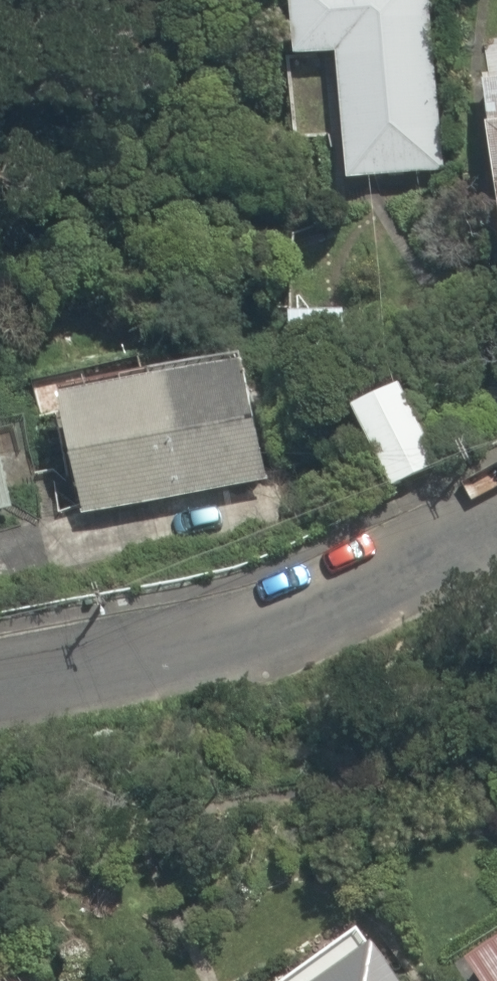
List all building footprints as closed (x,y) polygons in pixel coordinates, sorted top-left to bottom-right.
[(300,58),(338,55),(347,176),(443,168),(430,0),(296,0),(300,58)] [(486,66),(496,160),(496,64),(486,66)] [(88,397),(107,515),(272,487),(253,370),(88,397)] [(446,465),(416,388),(368,407),(399,484),(446,465)] [(19,514),(0,413),(0,518),(19,514)] [(448,960),(463,980),(496,980),(496,926),(448,960)] [(281,980),(388,980),(354,931),(281,980)] [(40,974),(1,972),(0,972),(0,980),(45,980),(40,974)]
